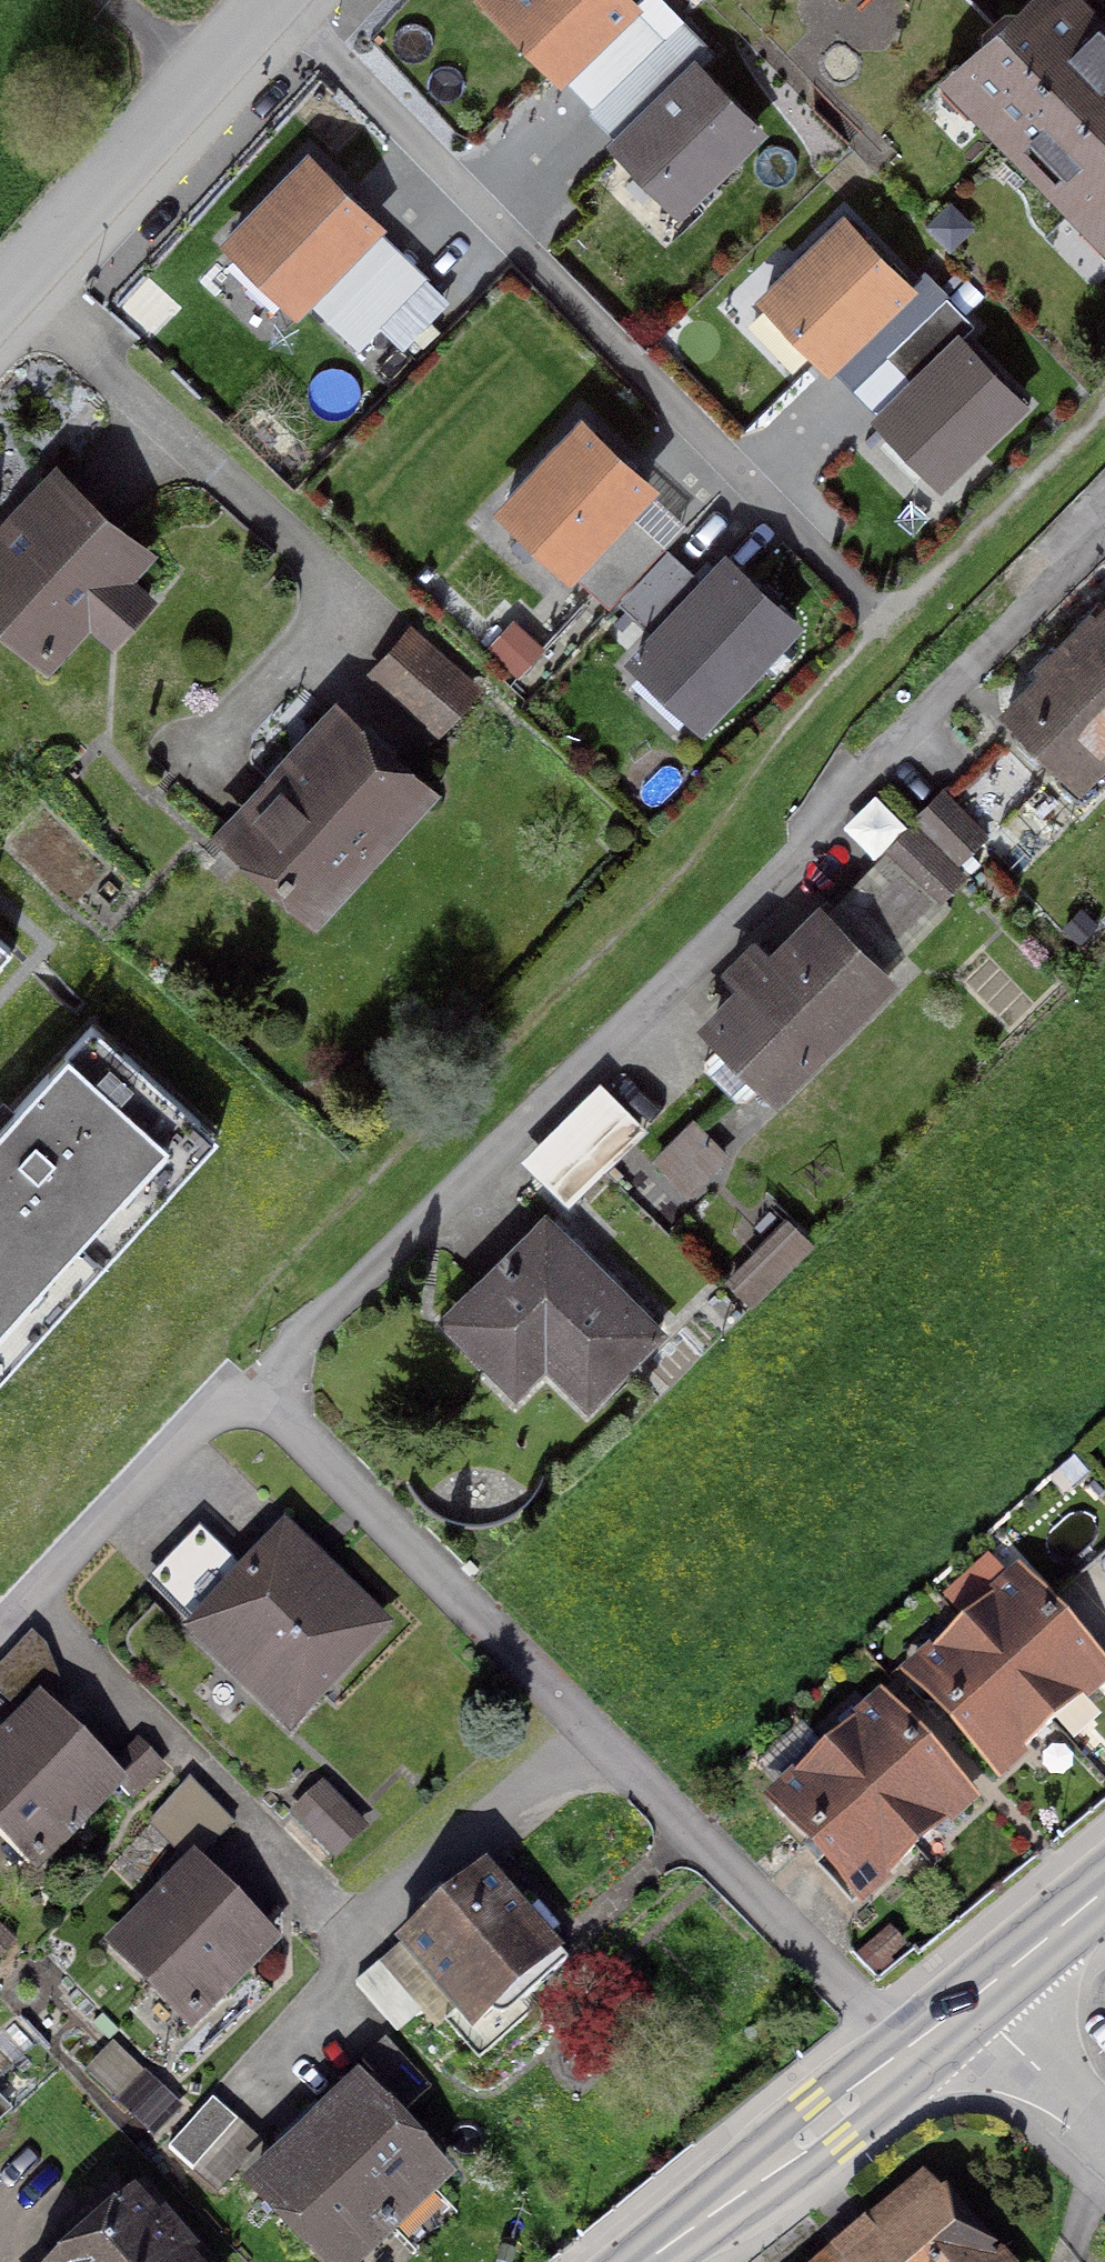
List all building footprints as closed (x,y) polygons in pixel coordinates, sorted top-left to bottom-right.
[(617,0),(517,0),(497,18),(559,83),(631,16),(617,0)] [(951,92),(1101,261),(1104,258),(1104,59),(1053,1),(951,92)] [(758,141),(698,76),(621,147),(681,211),(758,141)] [(388,225),(311,148),(221,238),(298,315),(388,225)] [(912,280),(842,209),(755,297),(831,373),(836,367),(918,285),(912,280)] [(918,285),(836,367),(877,410),(960,329),(964,333),(975,322),(925,266),(912,280),(918,285)] [(964,333),(960,329),(877,410),(873,415),(944,486),(1031,401),(964,333)] [(657,484),(581,414),(496,506),(572,576),(574,574),(632,512),(657,484)] [(56,462),(0,523),(0,626),(49,671),(91,624),(113,644),(155,599),(133,578),(157,553),(56,462)] [(619,599),(668,546),(632,512),(574,574),(611,608),(619,599)] [(652,631),(702,577),(668,546),(619,599),(652,631)] [(804,623),(728,551),(702,577),(652,631),(627,656),(703,728),(804,623)] [(1062,637),(1104,683),(1104,604),(1097,612),(1092,607),(1062,637)] [(545,647),(513,617),(486,646),(518,675),(545,647)] [(484,694),(416,630),(374,674),(441,739),(484,694)] [(1000,708),(1074,785),(1104,756),(1104,683),(1062,637),(1034,664),(1040,670),(1000,708)] [(337,695),(214,833),(321,927),(443,789),(337,695)] [(893,993),(813,919),(709,1031),(789,1105),(893,993)] [(0,935),(0,959),(12,946),(0,935)] [(93,1021),(0,1123),(0,1377),(220,1136),(93,1021)] [(620,1105),(557,1175),(591,1202),(650,1146),(620,1105)] [(698,1192),(733,1154),(697,1121),(662,1158),(698,1192)] [(810,1239),(793,1220),(731,1278),(748,1297),(810,1239)] [(653,1344),(542,1224),(440,1317),(513,1396),(548,1364),(585,1405),(653,1344)] [(288,1522),(184,1630),(290,1731),(393,1623),(288,1522)] [(967,1616),(1048,1711),(1104,1662),(1104,1660),(1025,1566),(967,1616)] [(967,1616),(909,1666),(990,1760),(1048,1711),(967,1616)] [(883,1693),(829,1740),(910,1834),(964,1788),(883,1693)] [(0,1736),(0,1831),(33,1865),(119,1781),(38,1699),(0,1736)] [(829,1740),(775,1786),(856,1881),(910,1834),(829,1740)] [(370,1830),(328,1784),(300,1810),(342,1856),(370,1830)] [(195,1853),(106,1940),(192,2027),(282,1940),(195,1853)] [(485,1891),(399,1964),(467,2043),(553,1970),(485,1891)] [(434,2085),(390,2037),(366,2058),(410,2107),(434,2085)] [(453,2178),(356,2077),(299,2133),(395,2232),(453,2178)] [(263,2144),(217,2102),(174,2149),(220,2191),(263,2144)] [(299,2133),(242,2188),(313,2261),(364,2261),(395,2232),(299,2133)] [(809,2261),(1007,2261),(921,2164),(809,2261)] [(59,2261),(196,2261),(135,2193),(131,2197),(118,2183),(62,2233),(75,2247),(59,2261)]
